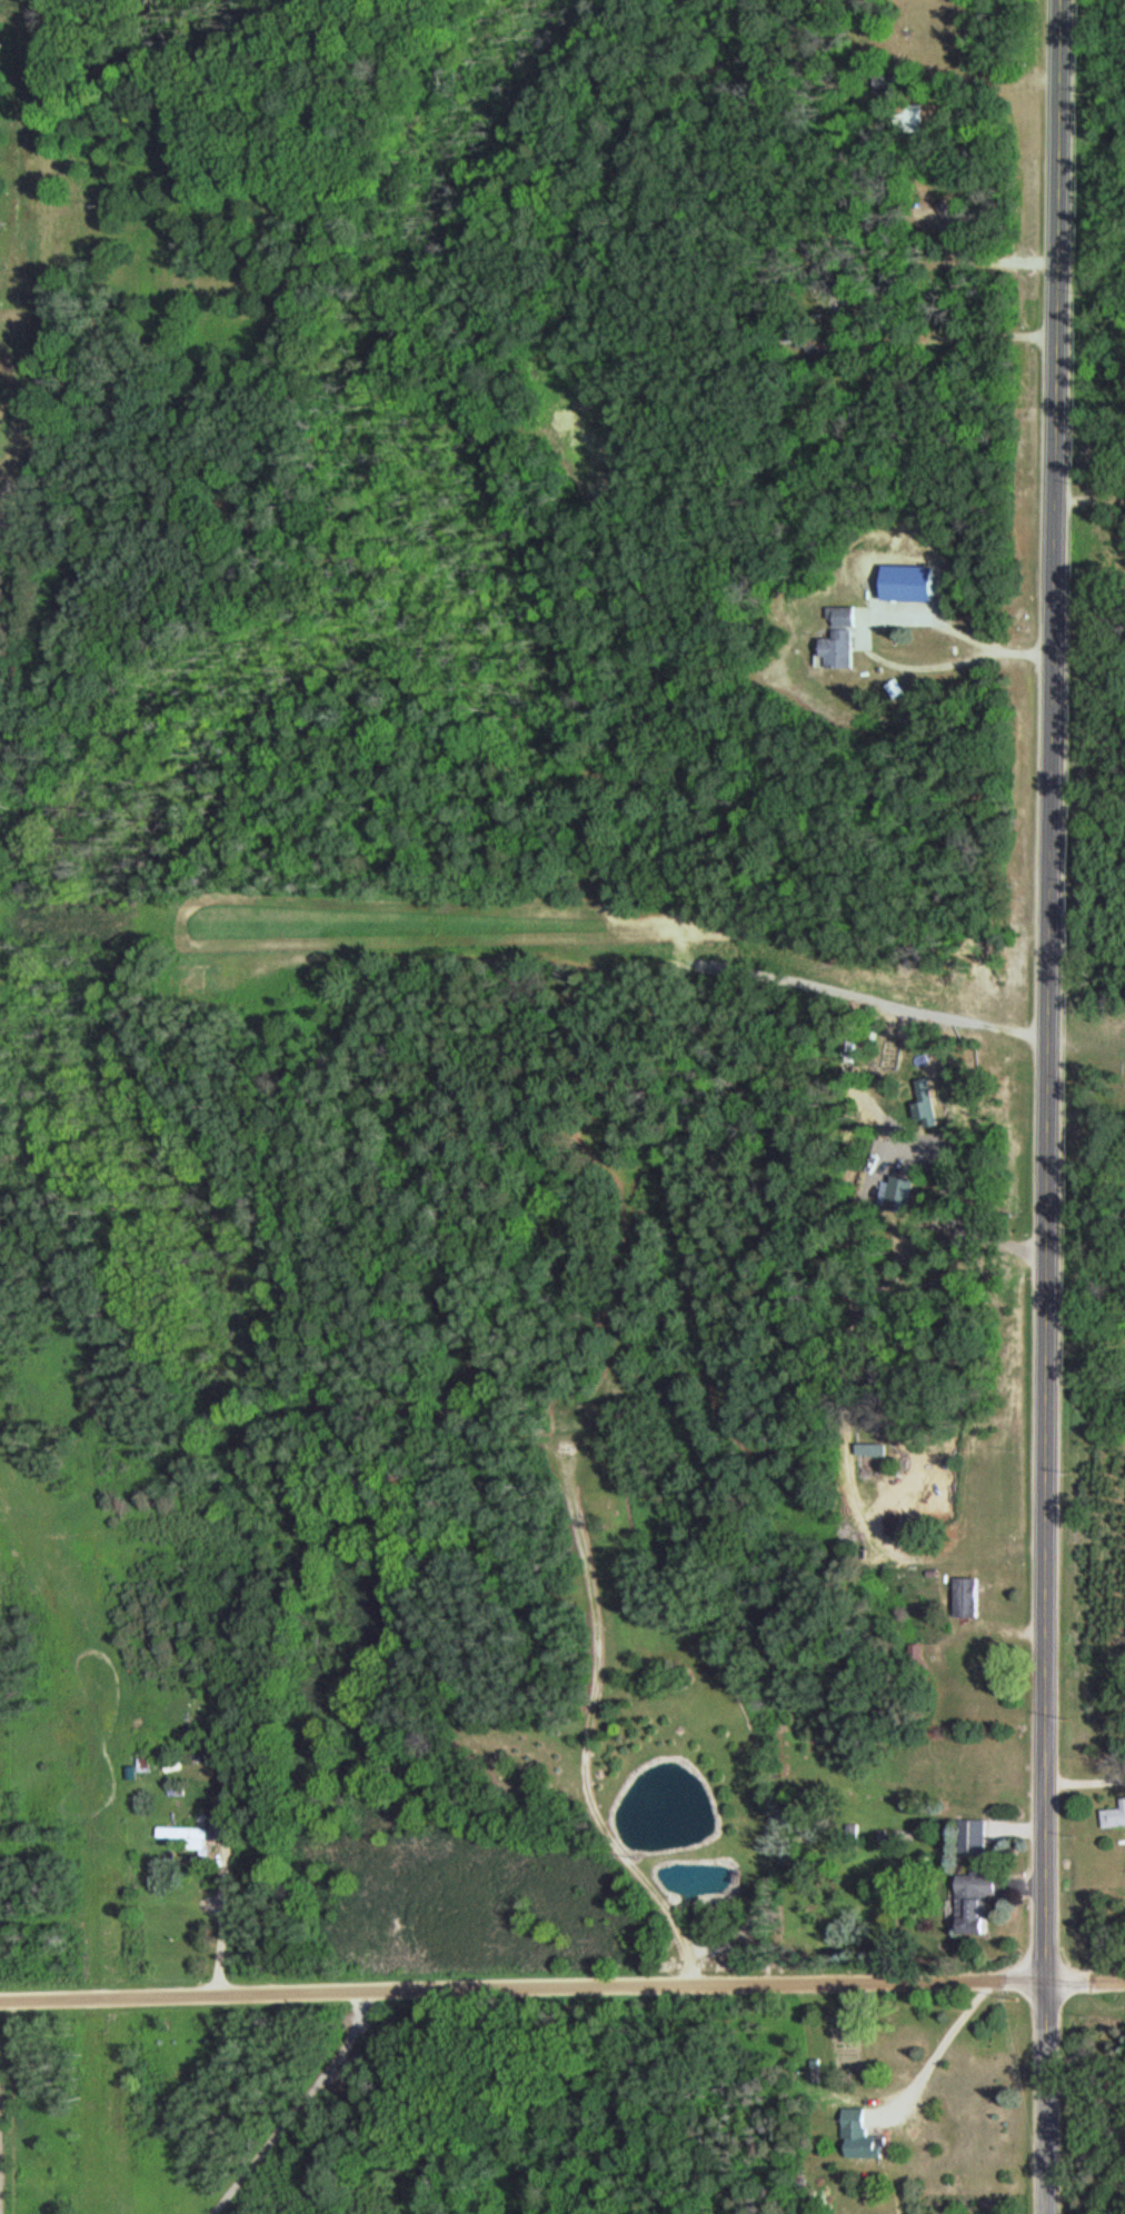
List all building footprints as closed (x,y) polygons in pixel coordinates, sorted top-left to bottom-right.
[(923,131),(923,104),(893,104),(893,131),(923,131)] [(808,356),(825,356),(826,362),(845,361),(844,345),(828,346),(827,336),(799,338),(799,348),(808,347),(808,356)] [(860,667),(860,606),(830,606),(830,667),(860,667)] [(975,1578),(949,1578),(949,1618),(975,1618),(975,1578)] [(905,1646),(905,1660),(916,1660),(916,1646),(905,1646)] [(1097,1809),(1097,1827),(1124,1827),(1124,1809),(1097,1809)] [(962,1818),(962,1851),(988,1851),(988,1818),(962,1818)] [(211,1847),(211,1827),(158,1827),(158,1836),(196,1836),(196,1847),(211,1847)] [(962,1872),(961,1928),(993,1928),(993,1894),(1003,1894),(1003,1873),(962,1872)] [(889,2136),(870,2136),(870,2107),(847,2107),(847,2157),(889,2156),(889,2136)]
